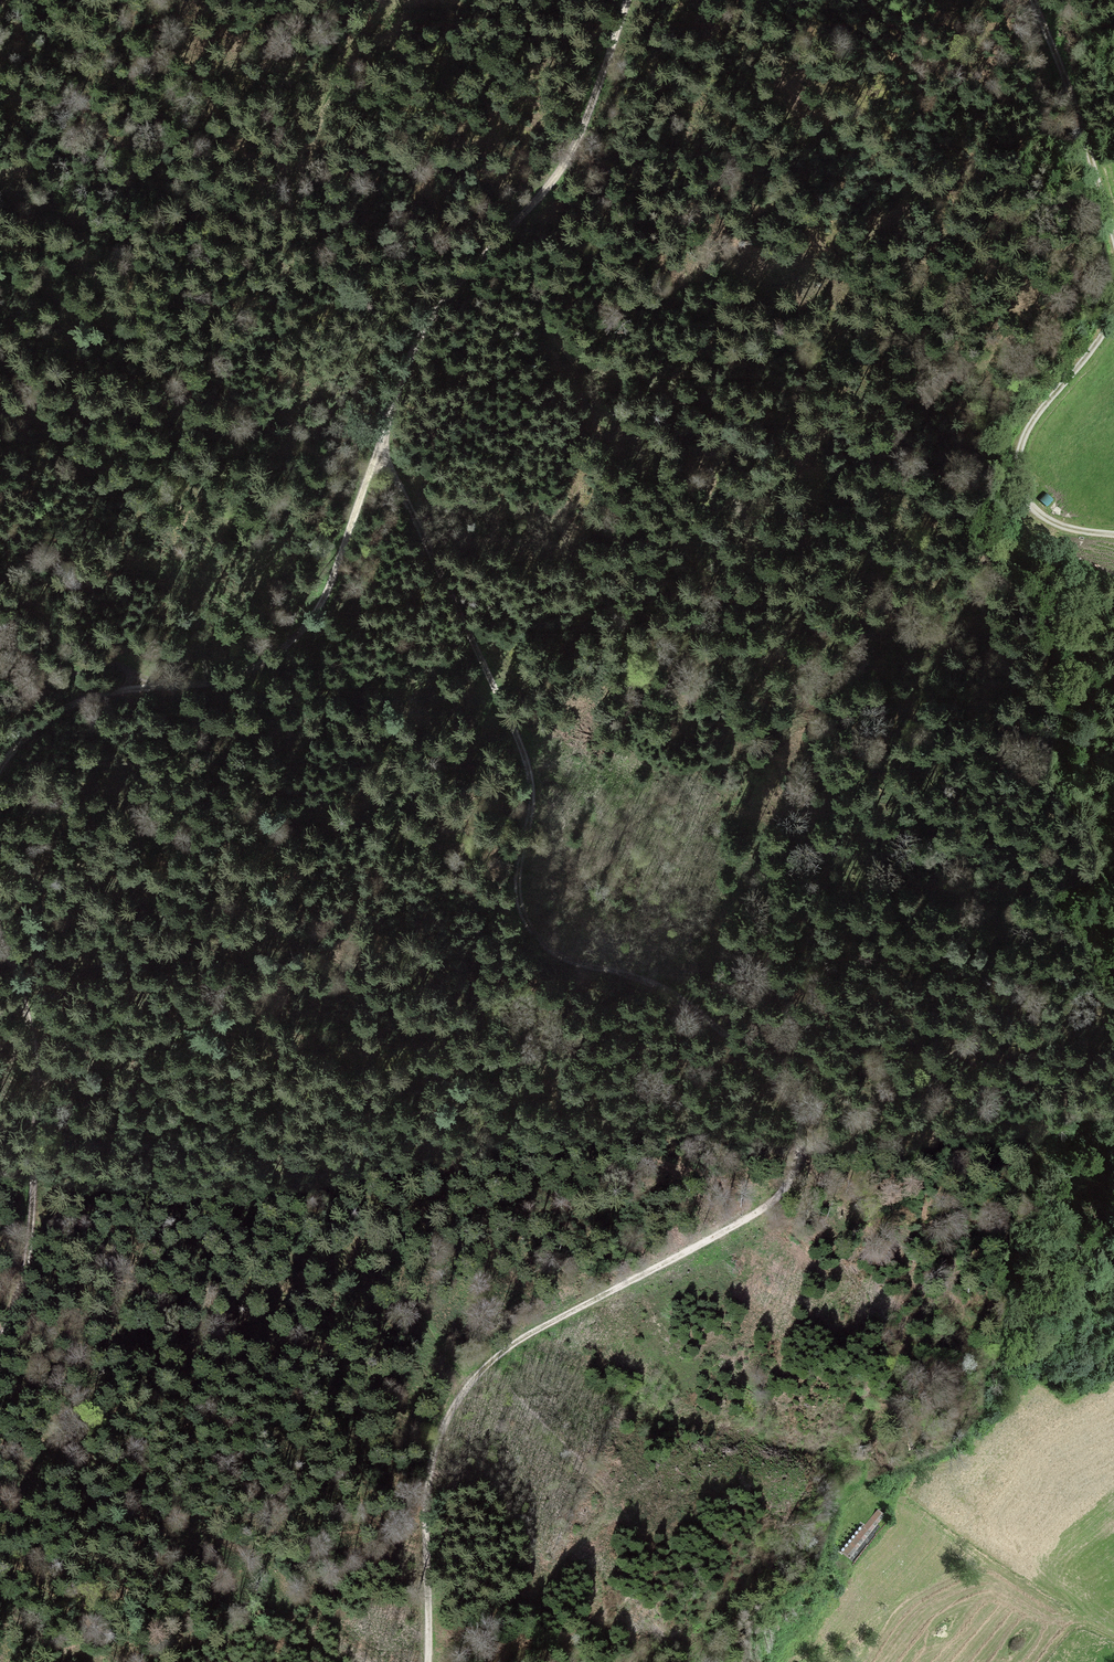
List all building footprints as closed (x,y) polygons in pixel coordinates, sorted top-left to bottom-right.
[(877,1510),(843,1552),(850,1558),(885,1515),(877,1510)]
